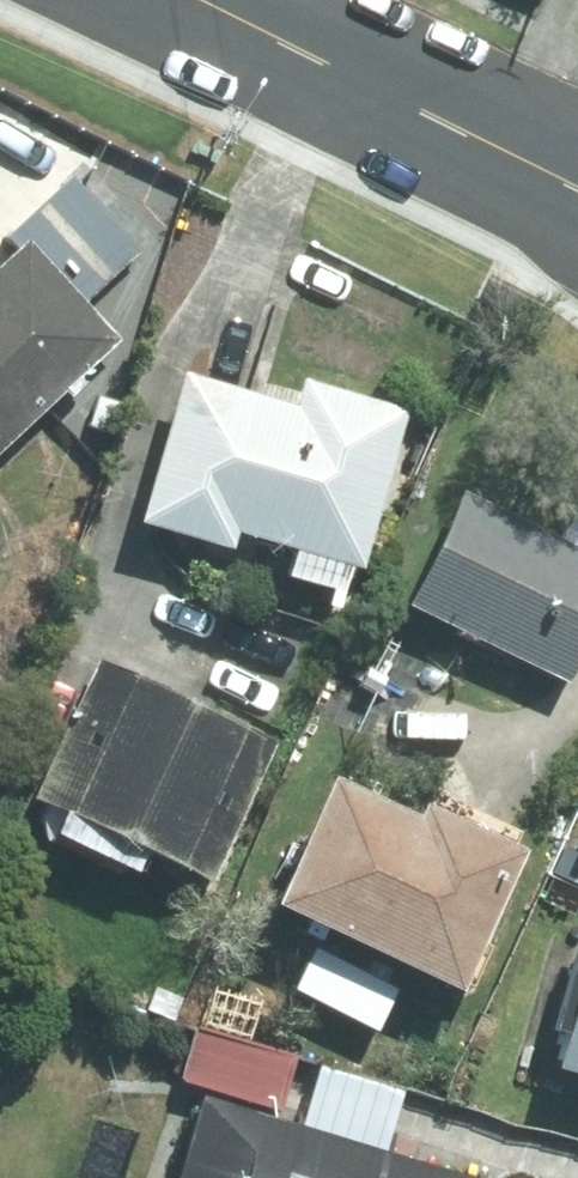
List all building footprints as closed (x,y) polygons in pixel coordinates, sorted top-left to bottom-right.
[(138,256),(72,182),(21,228),(86,302),(138,256)] [(11,441),(118,342),(28,246),(0,272),(0,429),(11,441)] [(233,533),(361,571),(408,412),(302,380),(294,407),(187,375),(142,525),(228,550),(233,533)] [(11,441),(0,429),(0,452),(11,441)] [(410,607),(568,683),(577,663),(577,551),(464,496),(410,607)] [(35,801),(211,884),(276,746),(100,663),(35,801)] [(276,909),(459,993),(523,854),(424,809),(418,823),(333,784),(276,909)] [(577,1076),(577,997),(557,1071),(577,1076)] [(204,1100),(180,1177),(460,1177),(204,1100)]
